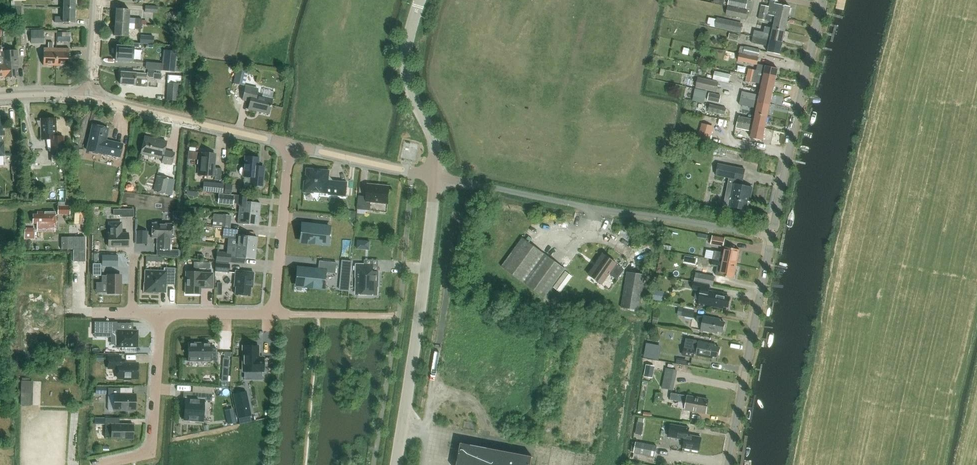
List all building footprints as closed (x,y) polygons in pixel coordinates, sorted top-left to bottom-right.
[(43,8),(65,10),(65,0),(44,0),(43,8)] [(728,5),(746,9),(748,0),(729,0),(728,5)] [(760,12),(788,18),(790,7),(779,4),(780,1),(774,0),(771,0),(769,6),(762,5),(760,12)] [(728,6),(728,7),(726,14),(746,19),(748,10),(728,6)] [(43,8),(43,19),(64,21),(65,10),(43,8)] [(116,8),(115,22),(141,24),(141,19),(129,18),(130,9),(116,8)] [(788,18),(760,12),(759,19),(774,22),(773,28),(785,31),(788,18)] [(740,33),(743,23),(717,17),(715,27),(740,33)] [(141,24),(115,22),(114,36),(128,37),(128,28),(141,29),(141,24)] [(754,30),(753,37),(782,43),(785,31),(773,28),(772,34),(754,30)] [(44,44),(43,30),(30,30),(31,44),(44,44)] [(65,32),(57,32),(57,41),(65,41),(65,32)] [(26,43),(26,33),(15,34),(16,43),(26,43)] [(153,44),(154,36),(140,35),(140,43),(153,44)] [(782,43),(753,37),(752,43),(769,47),(768,52),(780,54),(782,43)] [(56,65),(57,48),(53,48),(53,43),(48,42),(48,48),(44,48),(43,65),(56,65)] [(133,62),(134,47),(138,47),(139,44),(128,43),(128,46),(117,45),(115,60),(133,62)] [(145,69),(162,71),(162,70),(180,72),(181,67),(176,66),(178,46),(165,45),(164,50),(163,50),(162,63),(146,62),(145,69)] [(759,57),(760,50),(745,46),(743,53),(759,57)] [(70,49),(57,48),(56,65),(69,66),(70,49)] [(5,66),(6,77),(18,76),(17,65),(18,65),(17,50),(3,51),(4,66),(5,66)] [(757,65),(759,57),(739,53),(738,61),(757,65)] [(747,75),(775,80),(778,68),(766,66),(759,64),(757,71),(748,69),(747,75)] [(233,83),(244,86),(248,72),(236,69),(233,83)] [(729,83),(731,75),(715,71),(713,79),(729,83)] [(136,85),(136,84),(141,85),(141,80),(146,80),(146,73),(121,72),(120,84),(136,85)] [(168,75),(167,83),(166,101),(177,101),(178,84),(180,84),(181,76),(168,75)] [(773,92),(775,80),(747,75),(746,81),(762,84),(761,89),(773,92)] [(716,92),(719,82),(698,77),(696,87),(716,92)] [(258,89),(246,86),(243,100),(250,102),(249,109),(270,114),(273,99),(257,95),(258,89)] [(695,88),(693,100),(704,102),(707,91),(695,88)] [(742,91),(741,98),(770,104),(773,92),(761,89),(760,95),(742,91)] [(719,103),(721,96),(709,93),(708,100),(719,103)] [(757,108),(756,114),(767,116),(770,104),(741,98),(740,105),(757,108)] [(725,115),(726,108),(710,104),(708,111),(725,115)] [(765,128),(767,116),(756,114),(755,119),(739,116),(738,122),(765,128)] [(57,136),(56,118),(41,119),(41,139),(51,139),(51,152),(64,151),(64,136),(57,136)] [(762,140),(765,128),(738,122),(736,128),(752,131),(751,138),(762,140)] [(702,123),(698,137),(710,140),(713,126),(702,123)] [(120,157),(123,145),(106,141),(109,129),(93,125),(87,151),(103,154),(103,153),(120,157)] [(172,165),(175,153),(165,151),(167,142),(145,137),(141,154),(163,159),(162,163),(172,165)] [(188,159),(197,160),(197,152),(188,151),(188,159)] [(215,176),(215,180),(221,181),(222,169),(215,168),(216,154),(202,153),(201,167),(200,166),(199,175),(215,176)] [(246,157),(245,167),(244,167),(243,167),(242,167),(241,168),(240,169),(240,170),(240,171),(239,171),(240,172),(240,173),(240,174),(241,174),(241,175),(242,176),(243,176),(244,176),(244,177),(251,177),(251,185),(263,186),(264,167),(258,167),(259,158),(246,157)] [(716,175),(736,178),(736,183),(735,183),(731,207),(746,210),(748,197),(751,198),(753,187),(742,185),(743,180),(745,169),(718,164),(716,175)] [(329,172),(309,170),(308,182),(306,181),(305,191),(314,192),(315,191),(330,192),(330,195),(346,196),(347,184),(331,182),(331,180),(329,178),(328,178),(329,172)] [(153,191),(165,194),(169,178),(157,176),(153,191)] [(213,183),(212,192),(222,193),(223,184),(213,183)] [(388,204),(390,189),(378,187),(378,186),(377,186),(377,185),(376,185),(368,184),(367,196),(359,196),(358,209),(371,211),(372,202),(388,204)] [(234,195),(219,194),(218,203),(233,205),(234,195)] [(240,201),(239,212),(260,214),(261,203),(250,202),(251,197),(244,196),(244,197),(243,197),(242,201),(240,201)] [(70,206),(64,206),(58,206),(58,215),(70,215),(70,206)] [(37,224),(37,228),(55,228),(55,214),(55,212),(38,212),(38,214),(34,214),(33,224),(37,224)] [(260,214),(239,212),(238,224),(259,226),(260,214)] [(230,228),(231,215),(214,214),(213,226),(230,228)] [(172,238),(173,224),(162,224),(162,222),(155,222),(155,224),(152,223),(152,238),(157,238),(157,249),(170,250),(171,238),(172,238)] [(109,247),(128,246),(128,233),(122,233),(122,223),(109,223),(109,233),(109,247)] [(330,227),(302,224),(301,241),(328,244),(330,227)] [(35,228),(26,227),(26,240),(34,240),(35,228)] [(238,230),(224,228),(223,238),(237,239),(236,246),(257,248),(258,237),(238,235),(238,230)] [(136,243),(147,244),(148,231),(136,231),(136,243)] [(724,247),(725,238),(713,235),(711,244),(724,247)] [(565,269),(523,238),(502,267),(544,298),(565,269)] [(381,248),(382,242),(365,239),(363,245),(381,248)] [(256,259),(257,248),(236,246),(235,257),(256,259)] [(713,258),(737,263),(740,250),(725,247),(724,252),(715,251),(713,258)] [(618,279),(624,269),(616,264),(617,263),(603,254),(589,275),(602,284),(609,274),(618,279)] [(117,255),(102,255),(102,267),(117,266),(117,255)] [(737,263),(713,258),(712,265),(721,267),(719,276),(734,278),(737,263)] [(319,270),(298,268),(296,285),(324,288),(326,272),(336,273),(337,263),(320,261),(319,270)] [(229,272),(230,264),(216,263),(215,271),(229,272)] [(359,272),(359,295),(377,295),(377,281),(379,281),(379,272),(372,272),(372,265),(357,265),(357,272),(359,272)] [(166,284),(175,285),(175,268),(164,268),(164,271),(146,271),(145,283),(144,284),(144,292),(152,293),(153,292),(166,292),(166,284)] [(186,294),(200,294),(201,287),(205,287),(205,288),(213,288),(213,273),(201,273),(201,272),(187,271),(186,294)] [(253,283),(254,272),(236,271),(234,286),(236,287),(235,295),(250,296),(251,283),(253,283)] [(639,311),(645,275),(627,272),(621,308),(639,311)] [(696,273),(694,282),(710,285),(713,286),(715,276),(696,273)] [(121,293),(121,275),(108,275),(102,275),(102,282),(108,282),(108,293),(121,293)] [(726,294),(709,290),(710,285),(694,282),(692,289),(700,291),(697,305),(706,306),(706,305),(723,308),(723,305),(729,307),(731,297),(726,296),(726,294)] [(693,318),(695,310),(683,308),(682,316),(693,318)] [(696,321),(702,323),(701,329),(718,333),(718,332),(724,333),(726,322),(721,321),(721,319),(704,316),(703,317),(697,316),(696,321)] [(138,347),(138,331),(117,330),(117,322),(102,321),(101,336),(116,337),(116,347),(138,347)] [(694,354),(696,354),(696,355),(713,359),(714,356),(719,357),(721,348),(715,347),(716,344),(699,341),(698,342),(697,342),(697,341),(689,339),(686,356),(693,358),(694,354)] [(189,344),(189,360),(218,360),(218,349),(212,349),(212,344),(189,344)] [(258,346),(243,346),(243,371),(263,371),(263,357),(257,357),(257,354),(258,354),(258,346)] [(118,378),(124,378),(125,380),(130,380),(131,378),(138,378),(138,363),(121,363),(121,356),(108,356),(108,369),(116,369),(118,371),(118,378)] [(653,365),(646,364),(644,376),(651,378),(653,365)] [(662,388),(673,390),(677,370),(666,368),(662,388)] [(34,403),(35,379),(22,379),(22,403),(34,403)] [(135,410),(136,394),(120,394),(120,388),(108,388),(108,394),(114,394),(114,410),(135,410)] [(192,399),(185,399),(184,420),(203,421),(204,400),(212,400),(212,393),(192,392),(192,399)] [(706,413),(709,399),(671,392),(670,399),(686,402),(685,409),(706,413)] [(133,439),(133,424),(119,424),(119,418),(105,418),(105,438),(111,438),(111,439),(133,439)] [(669,437),(684,439),(683,447),(700,450),(702,437),(688,435),(689,428),(671,425),(669,437)] [(655,457),(657,446),(636,442),(634,453),(655,457)] [(461,443),(457,464),(531,464),(533,457),(461,443)]
